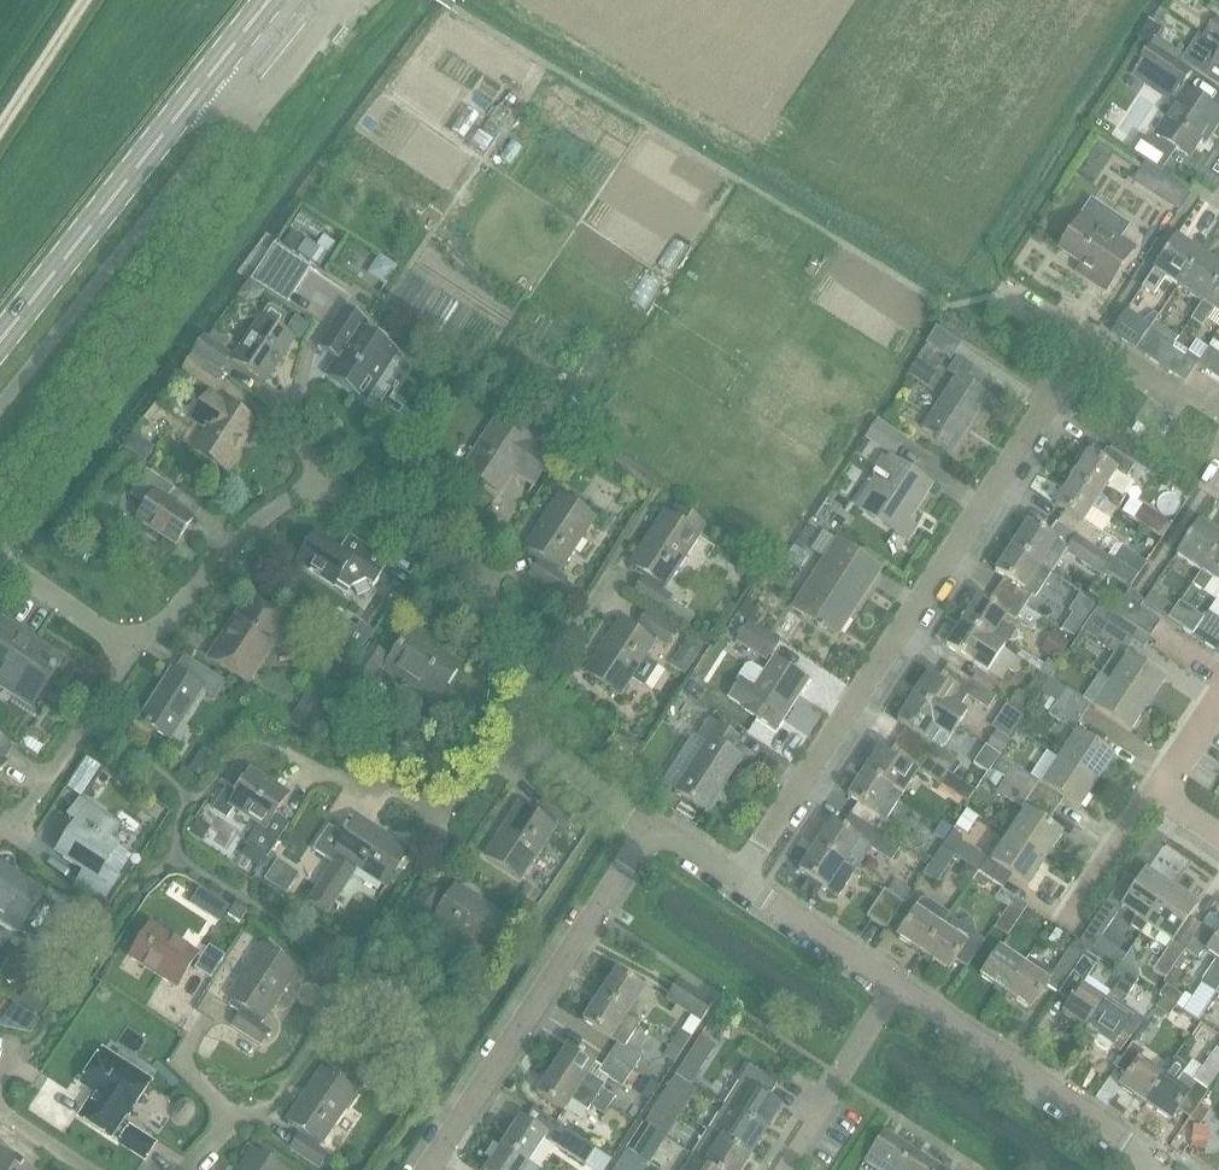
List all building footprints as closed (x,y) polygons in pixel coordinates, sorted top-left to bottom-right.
[(1150,18),(1139,36),(1144,39),(1146,40),(1152,44),(1163,27),(1155,22),(1150,18)] [(1217,18),(1205,36),(1200,33),(1182,61),(1218,86),(1218,20),(1217,18)] [(1172,103),(1193,71),(1152,44),(1146,40),(1136,56),(1145,62),(1134,78),(1172,103)] [(1188,88),(1157,134),(1192,159),(1210,131),(1214,134),(1218,126),(1218,110),(1188,88)] [(554,89),(543,106),(581,131),(592,114),(554,89)] [(504,119),(493,135),(508,144),(518,129),(504,119)] [(1167,154),(1157,165),(1174,181),(1185,169),(1167,154)] [(1084,216),(1061,250),(1081,263),(1076,271),(1088,279),(1106,291),(1134,249),(1119,239),(1130,223),(1114,213),(1104,229),(1084,216)] [(292,230),(284,243),(297,252),(305,239),(292,230)] [(1178,286),(1200,254),(1176,238),(1142,288),(1154,296),(1166,278),(1178,286)] [(250,279),(237,296),(245,302),(260,299),(267,291),(287,304),(310,267),(274,244),(251,280),(250,279)] [(1202,303),(1218,278),(1218,266),(1200,254),(1178,286),(1202,303)] [(380,257),(369,273),(386,284),(397,267),(380,257)] [(1202,303),(1191,319),(1201,327),(1213,310),(1218,314),(1218,278),(1202,303)] [(266,383),(294,340),(295,338),(280,327),(286,318),(285,315),(272,306),(268,307),(261,318),(233,360),(245,369),(266,383)] [(1111,331),(1121,338),(1136,348),(1151,326),(1126,309),(1111,331)] [(363,397),(376,377),(393,351),(361,330),(365,324),(343,310),(319,347),(320,348),(325,345),(343,357),(330,376),(363,397)] [(1151,326),(1136,348),(1160,365),(1172,347),(1175,343),(1151,326)] [(937,328),(926,344),(951,360),(962,344),(937,328)] [(232,354),(228,351),(224,349),(229,341),(213,330),(208,338),(204,335),(191,355),(219,373),(232,354)] [(1200,359),(1197,364),(1218,379),(1218,353),(1209,346),(1200,359)] [(1188,351),(1185,356),(1172,347),(1160,365),(1185,382),(1197,364),(1200,359),(1188,351)] [(182,369),(185,372),(214,391),(223,376),(219,373),(191,355),(182,369)] [(955,376),(920,428),(954,450),(989,398),(977,390),(985,377),(956,358),(947,371),(955,376)] [(908,373),(918,380),(928,386),(937,373),(917,359),(908,373)] [(189,419),(207,430),(195,450),(227,471),(257,425),(207,392),(189,419)] [(536,484),(549,464),(555,455),(560,458),(572,440),(562,434),(551,452),(497,418),(464,469),(501,492),(515,471),(536,484)] [(866,437),(871,440),(895,455),(905,439),(876,421),(866,437)] [(1073,479),(1117,508),(1133,483),(1126,479),(1134,467),(1107,449),(1099,461),(1088,455),(1073,479)] [(930,487),(911,474),(890,460),(889,460),(882,455),(873,469),(880,474),(858,507),(907,540),(917,526),(907,520),(930,487)] [(147,471),(138,484),(131,495),(145,504),(136,518),(177,544),(194,518),(167,501),(175,489),(147,471)] [(1184,478),(1174,503),(1192,510),(1202,485),(1184,478)] [(1059,523),(1093,546),(1117,508),(1073,479),(1056,505),(1066,511),(1059,523)] [(834,510),(849,520),(860,503),(846,493),(834,510)] [(595,517),(577,506),(560,495),(527,546),(541,556),(529,574),(558,593),(567,579),(558,574),(595,517)] [(634,592),(679,621),(688,607),(664,592),(706,526),(678,508),(672,518),(665,513),(632,565),(646,574),(634,592)] [(1149,528),(1151,529),(1162,537),(1168,528),(1154,519),(1155,518),(1143,510),(1137,520),(1149,528)] [(1064,551),(1077,559),(1089,567),(1088,569),(1090,570),(1091,568),(1101,575),(1111,559),(1104,555),(1105,553),(1093,546),(1059,523),(1051,535),(1029,521),(1012,547),(1050,573),(1064,551)] [(1200,572),(1218,544),(1218,536),(1198,522),(1176,555),(1195,568),(1200,572)] [(1162,537),(1151,529),(1138,549),(1150,557),(1162,537)] [(882,570),(862,557),(823,531),(811,549),(825,559),(792,608),(837,637),(882,570)] [(315,532),(293,568),(294,568),(298,561),(319,575),(334,585),(348,594),(350,590),(353,586),(366,580),(374,585),(390,560),(349,534),(340,548),(315,532)] [(1147,562),(1133,553),(1117,543),(1109,556),(1113,558),(1110,564),(1117,569),(1121,563),(1139,575),(1147,562)] [(1192,583),(1204,591),(1212,579),(1218,585),(1218,544),(1200,572),(1192,583)] [(1012,547),(996,571),(1006,578),(996,592),(1022,609),(1024,607),(1032,595),(1035,597),(1043,585),(1050,573),(1012,547)] [(966,599),(972,581),(961,577),(954,595),(966,599)] [(1128,591),(1114,613),(1113,613),(1150,638),(1160,622),(1139,608),(1144,602),(1128,591)] [(980,597),(963,622),(1004,649),(1015,633),(1002,624),(1007,616),(1032,632),(1039,620),(1022,609),(996,592),(989,603),(980,597)] [(1144,602),(1160,613),(1167,603),(1151,592),(1144,602)] [(1089,617),(1099,602),(1089,596),(1080,610),(1089,617)] [(211,659),(231,673),(247,683),(287,622),(251,598),(211,659)] [(1168,619),(1192,635),(1204,617),(1180,601),(1168,619)] [(1093,615),(1108,625),(1100,636),(1096,642),(1116,654),(1100,676),(1110,682),(1148,708),(1165,681),(1124,653),(1133,640),(1143,647),(1150,638),(1113,613),(1114,613),(1100,604),(1093,615)] [(1216,650),(1218,647),(1218,617),(1209,610),(1204,617),(1192,635),(1216,650)] [(622,695),(632,679),(645,687),(659,666),(646,657),(658,639),(667,645),(676,631),(648,612),(636,631),(621,621),(587,673),(622,695)] [(1072,614),(1062,629),(1074,638),(1085,623),(1072,614)] [(779,642),(749,621),(736,640),(767,661),(779,642)] [(348,622),(338,637),(361,651),(374,631),(361,623),(358,628),(348,622)] [(1001,682),(1017,658),(963,622),(947,646),(993,677),(1001,682)] [(385,666),(416,686),(435,699),(458,665),(426,643),(430,637),(412,625),(385,666)] [(13,687),(35,702),(60,663),(30,643),(27,648),(0,630),(0,679),(13,687)] [(1052,632),(1040,651),(1057,662),(1069,643),(1052,632)] [(713,659),(719,639),(702,634),(696,654),(713,659)] [(372,645),(353,675),(368,685),(387,655),(372,645)] [(675,654),(659,668),(669,679),(685,665),(675,654)] [(807,681),(774,659),(772,658),(763,671),(751,663),(744,665),(736,676),(739,679),(727,698),(740,707),(739,707),(770,728),(786,704),(790,707),(807,681)] [(1039,672),(1049,679),(1057,666),(1047,660),(1039,672)] [(172,739),(186,718),(206,688),(174,668),(141,718),(172,739)] [(707,682),(721,689),(728,675),(714,668),(707,682)] [(914,697),(958,726),(966,714),(958,709),(966,697),(987,710),(994,699),(969,682),(962,692),(957,688),(931,671),(914,697)] [(1041,692),(1049,680),(1048,680),(1049,679),(1039,672),(1031,685),(1041,692)] [(219,678),(209,693),(215,697),(225,682),(219,678)] [(1056,702),(1080,718),(1088,705),(1049,680),(1041,692),(1045,694),(1044,695),(1056,702)] [(1094,706),(1111,718),(1131,732),(1148,708),(1110,682),(1094,706)] [(1016,694),(1009,704),(1024,714),(1031,703),(1016,694)] [(1044,695),(1037,705),(1049,713),(1056,702),(1044,695)] [(907,728),(898,741),(947,773),(956,779),(965,766),(941,750),(949,738),(950,738),(958,726),(914,697),(897,721),(907,728)] [(1080,718),(1056,702),(1049,713),(1047,715),(1072,731),(1080,718)] [(736,739),(717,726),(709,721),(698,737),(707,743),(675,791),(705,811),(740,758),(729,750),(736,739)] [(420,722),(407,727),(411,738),(424,734),(420,722)] [(1001,755),(1011,740),(996,731),(986,746),(1001,755)] [(1114,758),(1094,744),(1077,733),(1058,760),(1095,785),(1114,758)] [(0,740),(0,773),(7,762),(4,760),(12,748),(0,740)] [(881,746),(864,772),(901,796),(917,772),(939,786),(947,773),(898,741),(890,752),(881,746)] [(203,749),(190,769),(205,779),(218,759),(203,749)] [(1218,771),(1218,758),(1207,753),(1203,765),(1218,771)] [(993,770),(1005,778),(1004,780),(1028,796),(1037,783),(1012,767),(1014,764),(1002,756),(993,770)] [(1042,784),(1059,795),(1079,809),(1095,785),(1058,760),(1042,784)] [(227,817),(232,809),(258,826),(246,843),(248,844),(241,855),(261,868),(266,860),(270,863),(276,855),(272,852),(291,823),(276,814),(289,794),(253,771),(237,795),(227,788),(214,809),(227,817)] [(901,796),(864,772),(848,796),(858,803),(849,816),(886,840),(895,827),(885,821),(901,796)] [(1028,796),(1004,780),(996,792),(1020,808),(1028,796)] [(485,856),(505,870),(520,880),(558,823),(566,829),(576,815),(547,795),(535,814),(520,804),(485,856)] [(76,886),(88,894),(101,903),(117,878),(103,869),(117,847),(107,840),(117,825),(80,800),(69,817),(78,823),(57,855),(84,874),(76,886)] [(985,801),(974,817),(988,827),(999,811),(985,801)] [(149,805),(143,815),(154,823),(161,813),(149,805)] [(1025,810),(1007,838),(1044,862),(1062,835),(1025,810)] [(814,847),(853,872),(869,847),(890,861),(898,848),(886,841),(886,840),(849,816),(842,827),(831,820),(814,847)] [(410,851),(359,817),(346,835),(330,825),(313,850),(333,863),(309,899),(327,912),(357,868),(386,887),(410,851)] [(987,832),(999,840),(1010,826),(997,817),(987,832)] [(932,835),(943,842),(951,829),(940,823),(932,835)] [(977,872),(978,871),(985,860),(965,847),(961,836),(951,829),(943,842),(939,847),(953,856),(977,872)] [(1027,886),(1044,862),(1007,838),(991,861),(1027,886)] [(798,871),(832,893),(837,896),(853,872),(814,847),(798,871)] [(934,884),(953,856),(939,847),(921,875),(934,884)] [(883,891),(902,903),(911,890),(927,865),(914,856),(897,881),(895,880),(888,892),(885,890),(883,891)] [(299,875),(277,861),(265,880),(286,894),(299,875)] [(19,934),(21,930),(34,938),(40,937),(57,912),(55,905),(43,897),(44,895),(0,866),(0,921),(19,934)] [(1146,871),(1121,907),(1136,918),(1130,926),(1140,932),(1170,888),(1146,871)] [(445,900),(428,889),(409,917),(423,926),(428,919),(485,957),(509,921),(455,885),(445,900)] [(527,885),(516,901),(529,910),(539,893),(527,885)] [(1007,907),(1014,897),(1001,888),(994,899),(1007,907)] [(1152,972),(1164,980),(1185,949),(1197,958),(1213,934),(1189,917),(1196,906),(1170,888),(1140,932),(1141,933),(1147,925),(1172,942),(1152,972)] [(886,928),(899,908),(902,903),(883,891),(867,916),(886,928)] [(214,897),(205,912),(219,921),(229,906),(214,897)] [(1006,935),(1019,916),(1026,905),(1014,897),(1007,907),(1008,908),(995,928),(1006,935)] [(898,938),(922,954),(939,928),(940,928),(947,917),(950,914),(927,899),(922,901),(898,938)] [(1118,911),(1105,902),(1079,940),(1090,947),(1093,949),(1118,911)] [(236,903),(229,914),(240,922),(248,911),(236,903)] [(967,967),(980,947),(985,940),(977,935),(975,935),(972,919),(955,924),(955,922),(947,917),(940,928),(939,928),(922,954),(948,971),(955,960),(967,967)] [(151,925),(130,958),(176,987),(197,955),(151,925)] [(1215,992),(1218,986),(1218,933),(1206,952),(1218,959),(1201,983),(1215,992)] [(1070,949),(1068,948),(1051,975),(1027,959),(1022,966),(1021,966),(1004,990),(1031,1008),(1046,985),(1058,993),(1090,947),(1079,940),(1077,938),(1070,949)] [(208,945),(193,968),(210,979),(225,956),(208,945)] [(262,1023),(275,1004),(298,969),(262,946),(228,997),(232,999),(228,1004),(240,1012),(233,1024),(261,1043),(270,1029),(262,1023)] [(1104,1003),(1081,988),(1102,956),(1093,949),(1090,947),(1058,993),(1070,1001),(1062,1013),(1086,1029),(1104,1003)] [(1004,990),(1021,966),(997,950),(981,974),(1004,990)] [(646,1008),(636,1001),(644,990),(616,971),(599,997),(640,1023),(641,1022),(638,1021),(646,1008)] [(666,998),(692,1016),(682,1032),(681,1031),(672,1044),(683,1051),(691,1038),(708,1012),(707,1012),(714,1002),(678,979),(666,998)] [(1174,1005),(1181,995),(1166,985),(1160,995),(1162,997),(1174,1005)] [(1143,999),(1155,1007),(1162,997),(1160,995),(1150,988),(1143,999)] [(1104,1003),(1086,1029),(1121,1052),(1143,1019),(1109,996),(1104,1003)] [(609,1056),(631,1070),(639,1057),(624,1048),(640,1023),(599,997),(583,1022),(617,1044),(609,1056)] [(1167,1016),(1174,1005),(1162,997),(1155,1007),(1167,1016)] [(0,1024),(0,1026),(30,1033),(39,1021),(13,1004),(0,1024)] [(683,1051),(672,1044),(664,1057),(674,1064),(683,1051)] [(1121,1088),(1145,1104),(1161,1078),(1137,1062),(1144,1052),(1131,1044),(1115,1069),(1128,1077),(1121,1088)] [(567,1046),(551,1070),(607,1107),(613,1098),(600,1090),(607,1078),(621,1086),(631,1070),(609,1056),(601,1068),(567,1046)] [(1145,1104),(1171,1121),(1177,1111),(1189,1118),(1218,1074),(1218,1050),(1217,1049),(1216,1048),(1194,1082),(1184,1076),(1187,1071),(1175,1063),(1164,1080),(1161,1078),(1145,1104)] [(149,1083),(102,1052),(82,1083),(96,1093),(80,1117),(110,1137),(126,1113),(128,1115),(149,1083)] [(684,1062),(676,1074),(688,1081),(691,1084),(699,1072),(695,1069),(684,1062)] [(724,1105),(766,1132),(782,1106),(769,1097),(778,1083),(750,1065),(724,1105)] [(355,1093),(341,1083),(321,1069),(286,1119),(301,1130),(289,1148),(316,1167),(326,1153),(318,1147),(355,1093)] [(602,1115),(607,1107),(551,1070),(536,1094),(563,1111),(571,1099),(587,1110),(589,1107),(602,1115)] [(676,1074),(660,1100),(671,1107),(688,1081),(676,1074)] [(644,1079),(637,1090),(649,1098),(657,1087),(644,1079)] [(660,1100),(644,1124),(655,1132),(671,1107),(660,1100)] [(749,1157),(766,1132),(724,1105),(708,1131),(749,1157)] [(528,1160),(540,1168),(554,1146),(542,1139),(543,1137),(594,1169),(605,1169),(612,1159),(534,1108),(525,1121),(520,1118),(502,1146),(526,1162),(528,1160)] [(167,1151),(176,1138),(154,1122),(145,1135),(167,1151)] [(644,1124),(627,1150),(639,1157),(655,1132),(644,1124)] [(130,1127),(120,1143),(145,1159),(155,1143),(130,1127)] [(913,1149),(884,1130),(864,1161),(879,1169),(899,1169),(913,1149)] [(708,1131),(692,1156),(713,1169),(741,1169),(749,1157),(708,1131)] [(526,1162),(502,1146),(486,1169),(521,1169),(526,1162)] [(941,1167),(913,1149),(899,1169),(939,1169),(941,1167)] [(251,1150),(238,1169),(281,1169),(251,1150)] [(614,1169),(630,1169),(639,1157),(627,1150),(614,1169)] [(1,1152),(0,1153),(0,1169),(27,1169),(1,1152)] [(692,1156),(683,1169),(713,1169),(692,1156)]
